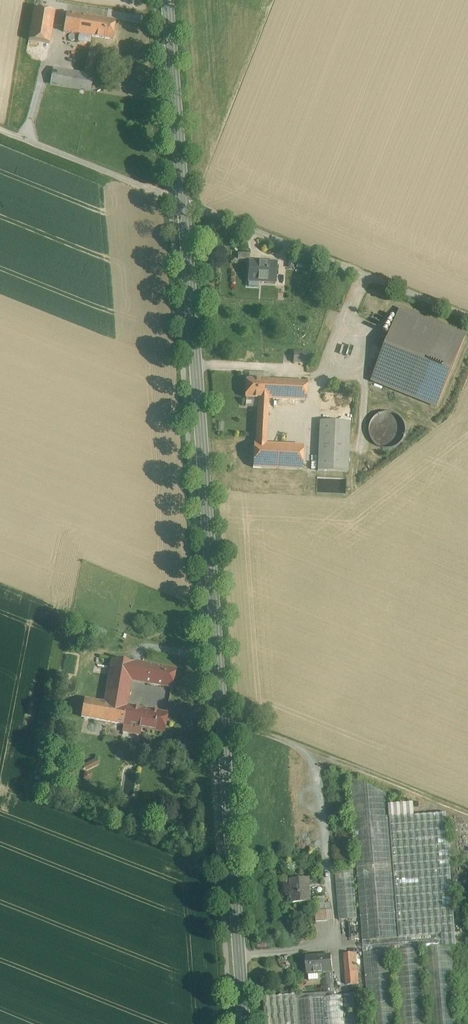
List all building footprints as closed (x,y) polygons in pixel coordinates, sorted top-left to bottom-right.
[(54,13),(33,10),(28,42),(49,45),(54,13)] [(81,18),(65,15),(63,33),(78,36),(81,18)] [(97,20),(81,18),(78,36),(94,38),(97,20)] [(115,23),(97,20),(94,38),(113,41),(115,23)] [(93,76),(52,70),(49,86),(90,93),(93,76)] [(273,262),(245,261),(245,276),(255,277),(255,281),(272,281),(273,262)] [(373,383),(437,409),(467,338),(403,312),(373,383)] [(305,352),(291,351),(290,361),(304,361),(305,352)] [(262,379),(245,378),(244,397),(257,397),(261,398),(262,379)] [(304,382),(262,379),(261,398),(267,398),(303,400),(304,382)] [(261,398),(257,397),(255,442),(265,442),(267,398),(261,398)] [(394,448),(402,444),(406,435),(405,427),(400,419),(392,415),(383,416),(376,421),(372,429),(372,438),(377,445),(385,449),(394,448)] [(348,421),(317,420),(315,469),(345,471),(348,421)] [(255,442),(253,442),(251,466),(300,468),(301,444),(265,442),(255,442)] [(345,476),(314,475),(314,491),(345,492),(345,476)] [(175,671),(112,659),(103,701),(125,705),(130,679),(172,687),(175,671)] [(103,701),(84,698),(80,717),(147,729),(150,710),(125,705),(103,701)] [(168,713),(150,710),(147,729),(164,733),(168,713)] [(96,758),(83,764),(86,771),(99,764),(96,758)] [(349,779),(369,1023),(396,1023),(391,952),(395,952),(400,1023),(427,1023),(421,950),(425,949),(431,1023),(458,1023),(451,946),(442,947),(441,937),(399,940),(388,805),(387,794),(349,779)] [(413,803),(388,805),(399,940),(441,937),(442,947),(451,946),(456,946),(446,813),(414,815),(413,803)] [(353,869),(335,870),(338,921),(357,919),(353,869)] [(308,880),(290,881),(292,904),(310,903),(308,880)] [(315,904),(315,911),(330,911),(330,903),(324,903),(315,904)] [(330,911),(315,911),(316,921),(333,921),(332,911),(330,911)] [(356,955),(346,956),(348,986),(359,985),(356,955)] [(332,957),(306,958),(307,974),(308,974),(308,981),(318,980),(318,973),(326,973),(327,993),(334,993),(332,957)] [(344,997),(346,1023),(366,1023),(364,995),(344,997)] [(263,999),(265,1023),(296,1023),(294,997),(263,999)] [(326,998),(328,1023),(342,1023),(340,997),(326,998)] [(297,1000),(299,1023),(326,1023),(324,998),(297,1000)]
